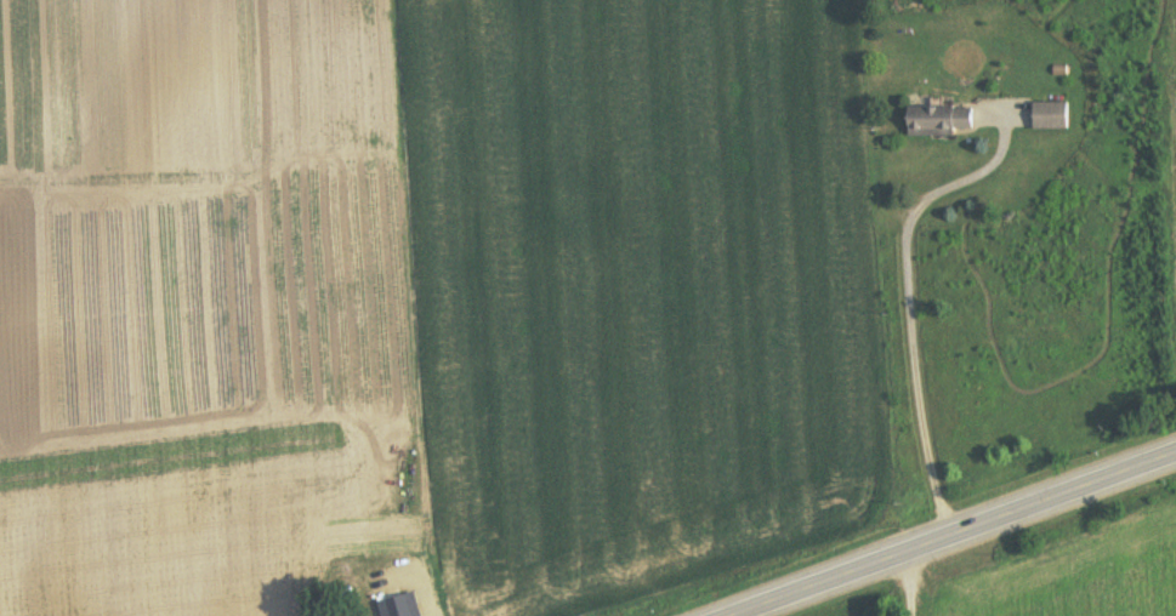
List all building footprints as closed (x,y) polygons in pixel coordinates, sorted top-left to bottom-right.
[(1069,106),(1035,106),(1035,133),(1069,133),(1069,106)] [(910,138),(973,138),(973,109),(910,109),(910,138)]
